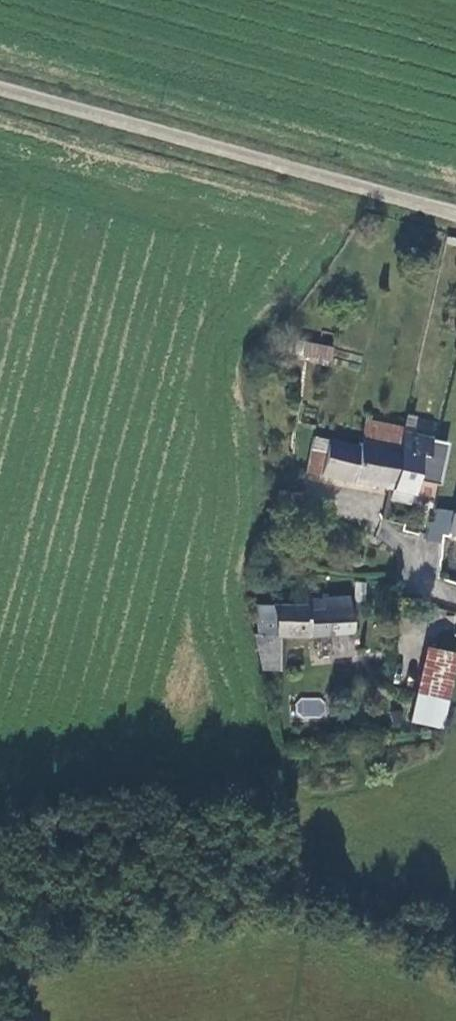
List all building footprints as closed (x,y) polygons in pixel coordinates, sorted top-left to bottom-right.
[(451,245),(447,276),(455,277),(455,246),(451,245)] [(343,352),(304,344),(303,355),(340,363),(343,352)] [(383,416),(377,439),(418,447),(424,424),(383,416)] [(431,426),(424,424),(418,447),(409,485),(407,495),(427,498),(438,452),(446,453),(449,438),(430,433),(431,426)] [(330,430),(326,444),(346,447),(349,433),(330,430)] [(321,465),(409,485),(418,447),(377,439),(349,433),(346,447),(326,444),(321,465)] [(291,498),(301,500),(298,512),(311,515),(318,489),(294,483),(291,498)] [(435,540),(446,541),(452,542),(453,537),(455,527),(455,514),(441,514),(435,540)] [(260,605),(260,643),(266,672),(281,672),(281,635),(352,631),(353,597),(326,598),(325,607),(310,608),(310,604),(260,605)] [(419,694),(448,699),(455,662),(455,656),(430,651),(419,694)] [(448,699),(419,694),(411,722),(441,729),(448,699)] [(299,714),(321,715),(321,699),(299,699),(299,714)]
